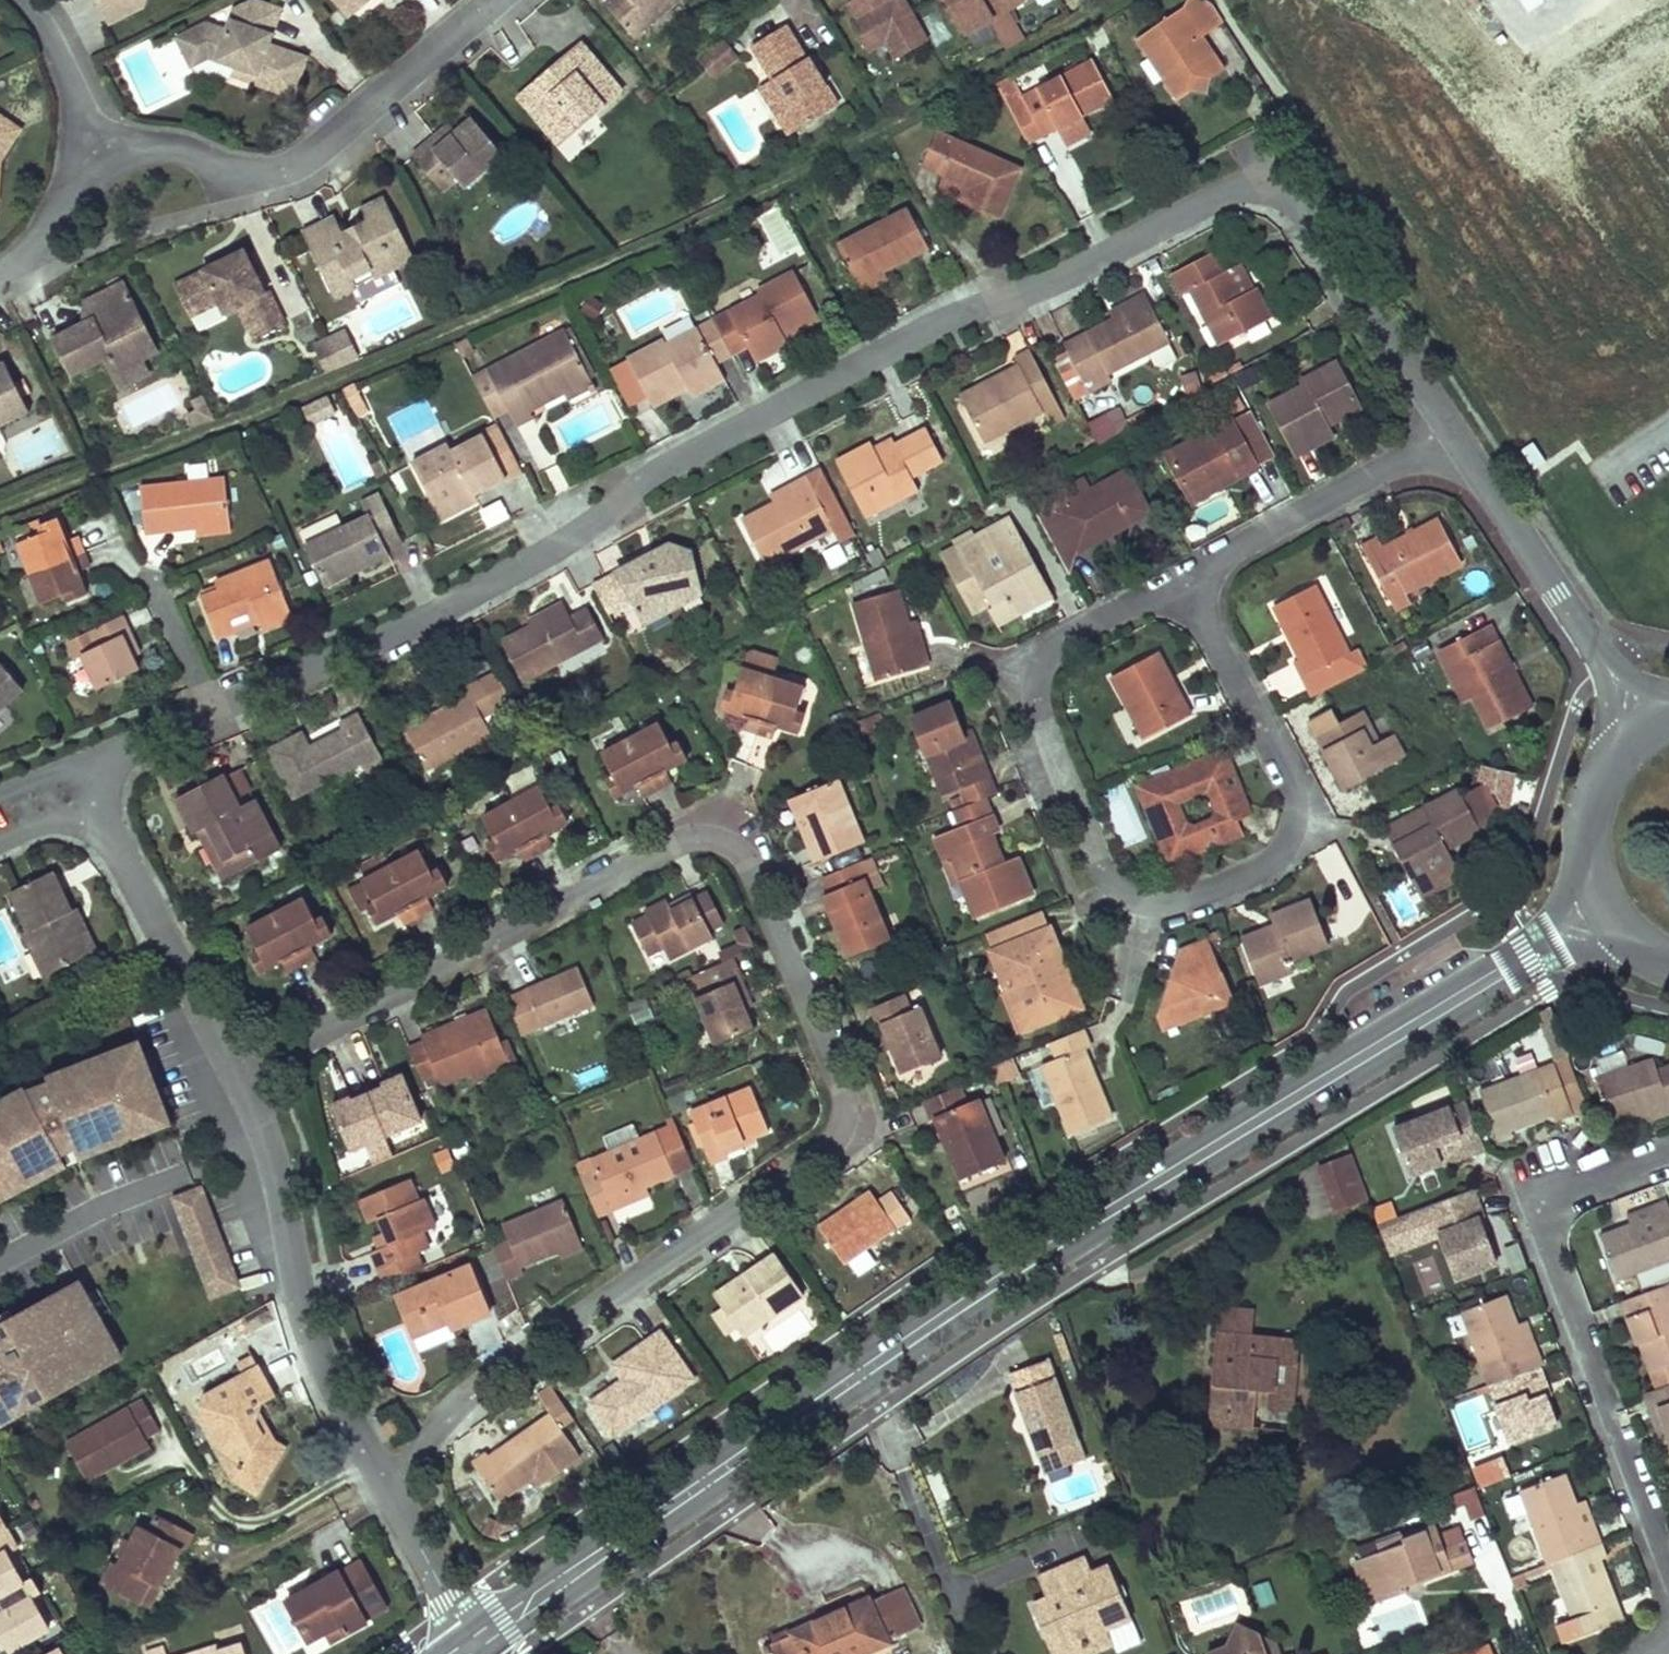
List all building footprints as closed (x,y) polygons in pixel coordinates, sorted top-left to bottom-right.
[(190,31),(200,54),(207,51),(232,62),(229,70),(291,93),(304,56),(268,42),(258,38),(263,26),(272,30),(281,7),(262,0),(251,0),(236,8),(229,29),(209,21),(190,31)] [(348,11),(361,0),(338,0),(348,11)] [(605,3),(633,37),(679,0),(609,0),(605,3)] [(849,3),(858,19),(853,21),(861,36),(878,26),(885,38),(897,59),(928,42),(911,11),(906,14),(898,0),(855,0),(849,3)] [(963,33),(1021,0),(944,0),(963,33)] [(1149,58),(1150,57),(1165,79),(1163,79),(1178,101),(1192,92),(1193,83),(1204,76),(1212,78),(1226,69),(1215,53),(1206,51),(1199,40),(1204,37),(1225,23),(1213,4),(1205,0),(1188,0),(1184,7),(1137,40),(1149,58)] [(786,21),(754,40),(775,75),(791,103),(779,111),(791,131),(837,104),(809,55),(806,56),(786,21)] [(272,30),(263,26),(258,38),(268,42),(272,30)] [(878,26),(861,36),(868,47),(885,38),(878,26)] [(1206,51),(1215,53),(1204,37),(1199,40),(1206,51)] [(724,39),(701,59),(714,73),(737,53),(724,39)] [(579,43),(540,76),(560,100),(599,66),(579,43)] [(1000,88),(1028,143),(1057,127),(1058,129),(1083,115),(1114,99),(1094,60),(1024,97),(1015,80),(1000,88)] [(540,76),(518,95),(560,145),(622,93),(599,66),(560,100),(540,76)] [(791,103),(775,75),(762,82),(779,111),(791,103)] [(1193,83),(1192,92),(1209,95),(1212,78),(1204,76),(1193,83)] [(1083,115),(1058,129),(1061,134),(1076,126),(1086,121),(1083,115)] [(3,164),(23,131),(0,117),(0,161),(3,164)] [(429,142),(413,155),(443,189),(456,177),(465,188),(503,155),(473,120),(457,133),(436,151),(429,142)] [(436,151),(457,133),(449,124),(429,142),(436,151)] [(1000,219),(1021,169),(938,131),(923,165),(973,188),(966,204),(1000,219)] [(333,219),(305,233),(335,294),(355,284),(351,276),(368,268),(372,276),(411,258),(399,235),(397,236),(390,222),(393,222),(382,201),(363,209),(368,222),(362,225),(359,231),(353,234),(348,232),(340,235),(333,219)] [(885,270),(929,247),(909,209),(838,245),(858,284),(885,270)] [(241,250),(174,284),(192,318),(219,304),(223,312),(235,306),(250,336),(282,320),(267,290),(262,292),(241,250)] [(1228,270),(1218,250),(1172,274),(1184,295),(1192,291),(1221,345),(1273,318),(1257,288),(1254,289),(1242,296),(1228,270)] [(1240,264),(1228,270),(1242,296),(1254,289),(1240,264)] [(368,268),(351,276),(355,284),(372,276),(368,268)] [(889,278),(885,270),(858,284),(862,292),(877,285),(889,278)] [(715,320),(733,354),(747,346),(756,362),(778,350),(789,344),(785,337),(782,330),(817,312),(795,271),(758,291),(761,295),(715,320)] [(83,325),(54,339),(73,376),(105,360),(112,357),(120,372),(144,360),(159,353),(124,283),(93,298),(101,315),(83,325)] [(1170,342),(1146,294),(1130,302),(1134,309),(1114,319),(1065,345),(1089,392),(1112,381),(1109,373),(1170,342)] [(101,315),(93,298),(87,301),(83,325),(101,315)] [(1121,307),(1111,312),(1114,319),(1134,309),(1130,302),(1121,307)] [(817,312),(782,330),(785,337),(820,318),(817,312)] [(628,359),(650,401),(685,382),(688,388),(691,395),(707,387),(725,378),(717,362),(733,354),(715,320),(668,344),(665,339),(628,359)] [(592,380),(565,330),(474,378),(494,416),(508,409),(516,425),(533,416),(530,410),(567,392),(592,380)] [(344,332),(329,338),(337,355),(351,348),(344,332)] [(329,338),(316,344),(328,372),(342,366),(337,355),(329,338)] [(473,353),(466,339),(456,344),(464,358),(473,353)] [(1065,417),(1035,358),(1031,351),(1016,359),(1019,366),(998,376),(986,383),(992,395),(967,408),(984,442),(1043,412),(1050,425),(1065,417)] [(144,360),(120,372),(112,357),(105,360),(118,385),(149,370),(144,360)] [(28,413),(4,362),(0,364),(0,427),(28,413)] [(1357,399),(1337,362),(1302,381),(1304,386),(1270,404),(1298,455),(1319,444),(1334,436),(1328,426),(1324,417),(1357,399)] [(592,380),(567,392),(570,398),(595,386),(592,380)] [(685,382),(650,401),(653,407),(688,388),(685,382)] [(986,383),(961,396),(967,408),(992,395),(986,383)] [(343,389),(352,405),(363,400),(355,384),(343,389)] [(204,394),(193,399),(199,410),(209,405),(204,394)] [(309,423),(335,412),(327,394),(301,404),(309,423)] [(1362,408),(1357,399),(1324,417),(1328,426),(1362,408)] [(199,410),(188,415),(192,426),(216,418),(209,405),(199,410)] [(1168,455),(1190,497),(1236,472),(1239,478),(1258,468),(1257,466),(1276,455),(1253,412),(1234,422),(1232,420),(1168,455)] [(1105,416),(1091,423),(1101,443),(1116,436),(1105,416)] [(413,463),(435,506),(471,488),(474,495),(522,470),(500,427),(452,451),(449,444),(413,463)] [(836,461),(863,511),(878,503),(881,509),(901,499),(897,490),(915,481),(912,476),(910,471),(923,464),(926,469),(944,460),(927,428),(896,444),(877,454),(875,449),(872,443),(857,451),(836,461)] [(893,439),(875,449),(877,454),(896,444),(893,439)] [(373,465),(378,474),(385,471),(381,461),(373,465)] [(910,471),(912,476),(926,469),(923,464),(910,471)] [(1034,507),(1061,556),(1080,545),(1096,536),(1099,541),(1125,526),(1150,512),(1127,470),(1092,490),(1056,510),(1050,498),(1034,507)] [(1236,472),(1190,497),(1193,502),(1222,487),(1239,478),(1236,472)] [(837,498),(822,506),(807,477),(791,485),(795,492),(775,503),(743,520),(765,565),(834,529),(841,543),(856,535),(837,498)] [(1050,498),(1056,510),(1092,490),(1085,478),(1050,498)] [(197,527),(231,524),(226,479),(141,488),(146,533),(168,530),(197,527)] [(901,499),(919,489),(915,481),(897,490),(901,499)] [(779,491),(771,496),(775,503),(795,492),(791,485),(779,491)] [(471,488),(435,506),(442,519),(462,508),(477,500),(474,495),(471,488)] [(305,546),(325,586),(370,565),(389,555),(387,551),(403,543),(379,495),(362,503),(368,516),(305,546)] [(501,497),(479,507),(487,527),(510,517),(501,497)] [(863,511),(866,517),(881,509),(878,503),(863,511)] [(19,543),(43,604),(67,594),(70,602),(87,595),(78,571),(90,567),(78,537),(66,541),(57,518),(39,525),(43,533),(19,543)] [(1009,519),(956,548),(958,552),(994,533),(1003,549),(988,557),(997,572),(1031,554),(1010,541),(1009,519)] [(1362,546),(1383,586),(1398,578),(1406,593),(1463,564),(1439,519),(1383,548),(1378,538),(1362,546)] [(231,524),(197,527),(198,535),(232,531),(231,524)] [(994,533),(958,552),(956,548),(942,555),(974,613),(991,604),(993,608),(989,610),(998,625),(1025,610),(1053,595),(1031,554),(997,572),(988,557),(1003,549),(994,533)] [(670,544),(629,566),(692,551),(670,544)] [(1071,576),(1080,545),(1061,556),(1071,576)] [(617,573),(632,601),(645,624),(683,604),(679,591),(699,580),(692,551),(629,566),(617,573)] [(202,598),(218,638),(237,631),(232,619),(256,609),(260,621),(264,629),(294,616),(271,560),(216,582),(219,590),(202,598)] [(616,572),(604,579),(618,603),(606,610),(608,614),(632,601),(617,573),(616,572)] [(1406,593),(1398,578),(1383,586),(1397,613),(1412,605),(1406,593)] [(593,585),(606,610),(618,603),(604,579),(593,585)] [(702,593),(699,580),(679,591),(683,604),(702,593)] [(1274,606),(1285,627),(1289,625),(1305,657),(1300,659),(1294,663),(1312,699),(1368,669),(1359,649),(1350,653),(1316,585),(1274,606)] [(853,602),(877,681),(930,666),(924,647),(917,650),(909,623),(899,589),(853,602)] [(545,612),(530,620),(533,626),(564,609),(561,603),(545,612)] [(256,609),(232,619),(237,631),(248,626),(260,621),(256,609)] [(505,640),(526,680),(602,639),(587,610),(570,619),(564,609),(533,626),(505,640)] [(122,616),(90,631),(67,641),(76,660),(84,656),(99,689),(139,670),(133,657),(124,636),(130,633),(122,616)] [(917,621),(909,623),(917,650),(924,647),(920,634),(917,621)] [(1499,640),(1491,624),(1481,629),(1489,645),(1499,640)] [(1305,657),(1289,625),(1285,627),(1293,645),(1300,659),(1305,657)] [(1533,708),(1499,640),(1489,645),(1481,629),(1439,650),(1447,667),(1457,662),(1473,693),(1491,729),(1533,708)] [(130,633),(124,636),(133,657),(140,654),(136,644),(130,633)] [(1392,648),(1395,655),(1408,647),(1404,641),(1392,648)] [(727,690),(722,708),(746,715),(742,727),(774,737),(777,725),(801,732),(806,715),(797,713),(805,688),(773,678),(779,660),(753,652),(746,656),(735,693),(727,690)] [(1166,666),(1158,652),(1112,677),(1146,740),(1192,715),(1184,699),(1179,701),(1167,680),(1172,678),(1166,666)] [(24,689),(1,662),(0,663),(0,709),(24,689)] [(1457,662),(1447,667),(1463,698),(1473,693),(1457,662)] [(1184,699),(1172,678),(1167,680),(1179,701),(1184,699)] [(467,688),(470,695),(452,704),(435,713),(438,719),(407,735),(426,770),(493,735),(483,717),(498,709),(482,680),(467,688)] [(925,748),(936,778),(944,796),(962,789),(969,806),(985,799),(997,794),(983,760),(975,764),(962,732),(951,703),(913,718),(925,748)] [(1338,724),(1331,709),(1310,720),(1317,735),(1338,724)] [(1317,735),(1325,751),(1334,746),(1342,762),(1333,766),(1345,789),(1398,761),(1386,738),(1379,742),(1372,746),(1364,730),(1371,727),(1363,711),(1338,724),(1317,735)] [(435,713),(404,730),(407,735),(438,719),(435,713)] [(269,750),(294,797),(362,762),(372,780),(388,772),(359,714),(342,723),(345,729),(316,745),(319,750),(313,753),(310,748),(302,733),(269,750)] [(602,754),(614,777),(607,781),(615,797),(637,785),(643,796),(672,781),(666,770),(688,758),(680,742),(672,746),(660,723),(602,754)] [(1379,742),(1371,727),(1364,730),(1372,746),(1379,742)] [(976,742),(971,729),(962,732),(975,764),(983,760),(976,742)] [(1405,757),(1394,735),(1386,738),(1398,761),(1405,757)] [(319,750),(316,745),(310,748),(313,753),(319,750)] [(1334,746),(1325,751),(1333,766),(1342,762),(1334,746)] [(936,778),(925,748),(909,754),(921,784),(936,778)] [(1236,819),(1250,813),(1225,753),(1140,787),(1170,863),(1205,849),(1208,843),(1216,840),(1222,842),(1242,834),(1236,819)] [(227,771),(239,797),(252,790),(240,765),(227,771)] [(178,798),(196,833),(200,831),(209,826),(234,875),(282,850),(255,799),(241,807),(223,774),(203,785),(178,798)] [(865,843),(838,779),(798,796),(817,842),(809,845),(817,863),(865,843)] [(1484,784),(1463,795),(1475,818),(1497,806),(1484,784)] [(484,818),(496,840),(488,844),(497,860),(519,849),(525,860),(554,844),(548,833),(569,821),(561,805),(553,809),(541,787),(484,818)] [(1393,845),(1411,879),(1426,872),(1431,881),(1458,866),(1448,848),(1503,818),(1497,806),(1475,818),(1463,795),(1460,790),(1424,809),(1432,825),(1393,845)] [(798,796),(791,799),(801,825),(809,845),(817,842),(798,796)] [(961,827),(992,814),(985,799),(969,806),(955,811),(961,827)] [(1424,809),(1385,830),(1393,845),(1432,825),(1424,809)] [(936,837),(946,862),(961,855),(970,876),(962,880),(977,919),(1034,896),(1023,871),(1018,857),(1003,863),(995,866),(984,839),(992,835),(999,832),(992,814),(961,827),(936,837)] [(209,826),(200,831),(225,879),(234,875),(209,826)] [(992,835),(984,839),(995,866),(1003,863),(992,835)] [(1216,840),(1208,843),(1205,849),(1222,842),(1216,840)] [(363,881),(375,904),(368,907),(377,923),(399,912),(404,923),(433,908),(427,897),(449,885),(441,869),(433,873),(421,851),(363,881)] [(961,855),(946,862),(955,883),(962,880),(970,876),(961,855)] [(825,877),(831,893),(825,896),(838,927),(851,958),(891,941),(858,864),(825,877)] [(1421,898),(1463,875),(1458,866),(1431,881),(1426,872),(1411,879),(1416,889),(1421,898)] [(10,892),(29,930),(24,933),(34,953),(44,949),(55,972),(98,952),(89,934),(74,929),(67,915),(73,913),(53,872),(10,892)] [(708,893),(694,900),(711,932),(724,925),(708,893)] [(247,928),(259,951),(251,955),(260,971),(282,960),(287,972),(317,956),(311,945),(333,933),(325,917),(317,921),(305,898),(247,928)] [(632,925),(649,956),(664,949),(670,960),(714,938),(711,932),(694,900),(672,911),(667,901),(646,913),(648,917),(632,925)] [(1242,939),(1260,984),(1294,970),(1290,960),(1330,945),(1312,900),(1292,908),(1271,916),(1275,927),(1276,930),(1261,936),(1259,933),(1242,939)] [(85,924),(78,910),(73,913),(67,915),(74,929),(89,934),(85,924)] [(1050,927),(1044,912),(990,934),(996,949),(1050,927)] [(1053,946),(1058,944),(1051,927),(1050,927),(996,949),(991,951),(1008,992),(1017,988),(1034,1028),(1084,1008),(1070,972),(1065,975),(1053,946)] [(1275,927),(1259,933),(1261,936),(1276,930),(1275,927)] [(745,953),(756,949),(747,928),(736,932),(742,945),(745,953)] [(1213,956),(1207,941),(1181,952),(1182,953),(1187,967),(1213,956)] [(1064,959),(1058,944),(1053,946),(1065,975),(1070,972),(1064,959)] [(733,958),(745,953),(742,945),(721,954),(724,962),(733,958)] [(44,949),(34,953),(45,977),(55,972),(44,949)] [(1187,967),(1182,953),(1173,978),(1215,961),(1213,956),(1187,967)] [(703,971),(711,992),(697,998),(716,1044),(753,1028),(745,1009),(734,984),(742,980),(733,958),(724,962),(703,971)] [(1171,1009),(1178,1024),(1232,1002),(1215,961),(1173,978),(1164,1005),(1171,1009)] [(595,1005),(579,968),(555,978),(506,998),(522,1035),(595,1005)] [(703,971),(689,977),(697,998),(711,992),(703,971)] [(742,980),(734,984),(745,1009),(753,1006),(742,980)] [(1008,992),(1003,995),(1019,1034),(1034,1028),(1017,988),(1008,992)] [(872,1008),(879,1026),(883,1024),(903,1073),(942,1057),(920,1006),(911,1010),(904,994),(872,1008)] [(635,1023),(653,1016),(645,996),(627,1003),(635,1023)] [(1164,1005),(1160,1017),(1165,1029),(1178,1024),(1171,1009),(1164,1005)] [(425,1042),(410,1049),(428,1091),(472,1073),(509,1058),(502,1042),(489,1009),(469,1018),(457,1023),(423,1037),(425,1042)] [(455,1018),(457,1023),(469,1018),(467,1013),(455,1018)] [(1051,1043),(1058,1060),(1043,1065),(1071,1134),(1112,1117),(1098,1082),(1093,1085),(1079,1052),(1085,1050),(1091,1047),(1084,1030),(1051,1043)] [(509,1058),(472,1073),(475,1079),(517,1062),(507,1040),(502,1042),(509,1058)] [(141,1055),(136,1042),(117,1049),(123,1063),(141,1055)] [(163,1107),(141,1055),(123,1063),(117,1049),(67,1070),(70,1078),(53,1085),(51,1081),(10,1102),(15,1112),(0,1119),(0,1179),(5,1176),(13,1190),(44,1174),(39,1164),(60,1153),(55,1143),(67,1137),(72,1147),(95,1137),(99,1147),(149,1128),(144,1115),(163,1107)] [(1098,1082),(1085,1050),(1079,1052),(1093,1085),(1098,1082)] [(993,1073),(997,1083),(1019,1074),(1013,1058),(991,1067),(993,1073)] [(1480,1091),(1491,1120),(1518,1110),(1524,1127),(1552,1116),(1571,1109),(1586,1104),(1569,1058),(1480,1091)] [(1611,1124),(1643,1114),(1642,1112),(1668,1102),(1667,1097),(1668,1096),(1668,1066),(1658,1069),(1654,1058),(1596,1078),(1611,1124)] [(352,1097),(333,1105),(352,1150),(368,1143),(377,1164),(397,1156),(388,1135),(423,1120),(404,1075),(385,1083),(386,1087),(370,1094),(354,1101),(352,1097)] [(385,1083),(368,1090),(370,1094),(386,1087),(385,1083)] [(691,1113),(712,1163),(729,1156),(725,1148),(749,1139),(770,1130),(752,1087),(691,1113)] [(925,1102),(932,1120),(936,1119),(947,1145),(952,1143),(955,1151),(950,1153),(962,1180),(1005,1162),(979,1099),(967,1104),(960,1087),(925,1102)] [(368,1090),(352,1097),(354,1101),(370,1094),(368,1090)] [(1394,1129),(1411,1175),(1442,1163),(1436,1146),(1461,1137),(1467,1154),(1484,1147),(1483,1146),(1466,1101),(1394,1129)] [(10,1102),(0,1107),(0,1119),(15,1112),(10,1102)] [(1642,1112),(1643,1114),(1645,1120),(1667,1113),(1668,1112),(1668,1102),(1642,1112)] [(168,1120),(163,1107),(144,1115),(149,1128),(168,1120)] [(1572,1113),(1571,1109),(1552,1116),(1554,1120),(1572,1113)] [(1518,1110),(1491,1120),(1499,1141),(1513,1135),(1511,1131),(1524,1127),(1518,1110)] [(583,1179),(599,1216),(614,1209),(610,1202),(647,1186),(675,1174),(657,1132),(592,1160),(598,1172),(583,1179)] [(44,1174),(65,1162),(77,1156),(99,1147),(95,1137),(72,1147),(67,1137),(55,1143),(60,1153),(39,1164),(44,1174)] [(1461,1137),(1436,1146),(1442,1163),(1444,1167),(1468,1157),(1467,1154),(1461,1137)] [(952,1143),(947,1145),(950,1153),(955,1151),(952,1143)] [(1319,1166),(1336,1212),(1370,1200),(1352,1153),(1319,1166)] [(592,1160),(577,1166),(583,1179),(598,1172),(592,1160)] [(5,1176),(0,1179),(0,1197),(13,1190),(5,1176)] [(360,1200),(370,1223),(380,1219),(386,1232),(391,1244),(381,1249),(372,1252),(380,1270),(418,1254),(431,1249),(424,1232),(437,1227),(424,1198),(420,1200),(411,1179),(360,1200)] [(230,1264),(204,1199),(199,1186),(173,1196),(178,1209),(193,1249),(203,1274),(230,1264)] [(647,1186),(610,1202),(614,1209),(635,1200),(650,1194),(647,1186)] [(1473,1189),(1430,1206),(1458,1279),(1496,1264),(1484,1229),(1476,1208),(1479,1207),(1473,1189)] [(818,1226),(845,1265),(911,1218),(893,1191),(878,1201),(871,1190),(844,1208),(818,1226)] [(493,1248),(508,1281),(525,1274),(522,1268),(559,1253),(582,1243),(564,1200),(503,1225),(509,1241),(493,1248)] [(1632,1223),(1633,1225),(1659,1215),(1663,1227),(1668,1225),(1668,1207),(1666,1200),(1627,1214),(1630,1223),(1632,1223)] [(1618,1281),(1668,1262),(1668,1225),(1663,1227),(1659,1215),(1633,1225),(1632,1223),(1630,1223),(1601,1235),(1618,1281)] [(1400,1226),(1388,1230),(1397,1254),(1409,1249),(1400,1226)] [(386,1232),(376,1236),(381,1249),(391,1244),(386,1232)] [(582,1243),(559,1253),(562,1259),(573,1254),(584,1250),(582,1243)] [(418,1254),(380,1270),(386,1285),(424,1269),(418,1254)] [(715,1296),(738,1329),(753,1318),(758,1326),(804,1295),(776,1254),(745,1275),(749,1281),(744,1285),(738,1280),(715,1296)] [(1432,1256),(1399,1268),(1411,1299),(1444,1287),(1432,1256)] [(237,1284),(230,1264),(203,1274),(211,1294),(237,1284)] [(397,1297),(414,1336),(450,1321),(453,1329),(465,1323),(491,1313),(471,1266),(397,1297)] [(749,1281),(745,1275),(738,1280),(744,1285),(749,1281)] [(68,1286),(60,1291),(67,1303),(85,1293),(78,1280),(68,1286)] [(1632,1316),(1628,1318),(1631,1326),(1639,1345),(1642,1343),(1654,1374),(1668,1368),(1668,1284),(1626,1301),(1632,1316)] [(13,1399),(35,1387),(42,1399),(102,1365),(95,1353),(113,1342),(85,1293),(67,1303),(60,1291),(0,1324),(0,1406),(13,1399)] [(1542,1365),(1535,1348),(1526,1352),(1517,1326),(1519,1326),(1507,1294),(1461,1312),(1489,1385),(1538,1366),(1542,1365)] [(1222,1308),(1210,1423),(1251,1427),(1253,1406),(1254,1399),(1270,1401),(1270,1407),(1291,1409),(1298,1341),(1251,1336),(1253,1311),(1222,1308)] [(753,1318),(738,1329),(744,1337),(758,1326),(753,1318)] [(450,1321),(414,1336),(417,1344),(453,1329),(450,1321)] [(1519,1326),(1517,1326),(1526,1352),(1535,1348),(1529,1334),(1525,1323),(1519,1326)] [(614,1435),(694,1379),(662,1332),(630,1354),(615,1364),(625,1380),(629,1385),(623,1389),(620,1383),(592,1403),(614,1435)] [(113,1342),(95,1353),(102,1365),(120,1355),(113,1342)] [(206,1396),(217,1416),(210,1437),(227,1468),(237,1475),(234,1480),(258,1494),(286,1447),(274,1440),(263,1433),(256,1421),(259,1412),(262,1402),(274,1395),(253,1356),(238,1365),(243,1375),(206,1396)] [(1009,1374),(1039,1456),(1079,1441),(1049,1360),(1009,1374)] [(1491,1390),(1511,1442),(1557,1425),(1546,1396),(1540,1381),(1544,1379),(1538,1366),(1489,1385),(1491,1390)] [(1654,1374),(1660,1389),(1668,1386),(1668,1368),(1654,1374)] [(625,1380),(620,1383),(623,1389),(629,1385),(625,1380)] [(1489,1385),(1476,1390),(1478,1395),(1491,1390),(1489,1385)] [(1668,1430),(1668,1386),(1660,1389),(1654,1391),(1668,1430)] [(0,1406),(0,1421),(1,1422),(20,1411),(42,1399),(35,1387),(13,1399),(0,1406)] [(1646,1394),(1655,1418),(1662,1437),(1668,1435),(1668,1434),(1668,1433),(1668,1430),(1654,1391),(1646,1394)] [(206,1396),(199,1417),(210,1437),(217,1416),(206,1396)] [(68,1443),(88,1481),(150,1446),(146,1438),(160,1430),(144,1400),(68,1443)] [(487,1482),(500,1501),(535,1477),(542,1472),(548,1481),(581,1459),(574,1450),(576,1448),(562,1428),(575,1419),(563,1401),(549,1410),(552,1415),(529,1431),(490,1458),(500,1473),(487,1482)] [(274,1440),(259,1412),(256,1421),(263,1433),(274,1440)] [(1046,1474),(1086,1459),(1079,1441),(1039,1456),(1046,1474)] [(486,1453),(473,1463),(487,1482),(500,1473),(490,1458),(486,1453)] [(1527,1456),(1502,1466),(1507,1478),(1532,1469),(1527,1456)] [(542,1472),(535,1477),(542,1486),(548,1481),(542,1472)] [(1519,1491),(1541,1548),(1544,1547),(1550,1563),(1579,1552),(1591,1547),(1575,1506),(1577,1505),(1577,1504),(1565,1473),(1519,1491)] [(1474,1485),(1457,1491),(1471,1530),(1489,1524),(1474,1485)] [(1583,1501),(1577,1504),(1577,1505),(1575,1506),(1591,1547),(1600,1544),(1591,1521),(1583,1501)] [(35,1572),(26,1578),(9,1548),(19,1543),(1,1511),(0,1512),(0,1595),(8,1608),(0,1612),(0,1622),(6,1633),(1,1636),(0,1636),(0,1644),(1,1646),(6,1643),(9,1648),(48,1627),(31,1596),(44,1588),(35,1572)] [(150,1531),(140,1526),(131,1543),(120,1565),(114,1562),(103,1585),(140,1604),(151,1583),(161,1589),(182,1550),(185,1551),(194,1534),(158,1515),(150,1531)] [(1408,1591),(1406,1586),(1421,1580),(1452,1569),(1436,1526),(1402,1538),(1404,1543),(1381,1552),(1378,1545),(1376,1540),(1356,1547),(1360,1559),(1356,1561),(1364,1585),(1374,1591),(1378,1602),(1408,1591)] [(1401,1536),(1378,1545),(1381,1552),(1404,1543),(1402,1538),(1401,1536)] [(131,1543),(125,1540),(114,1562),(120,1565),(131,1543)] [(1591,1547),(1579,1552),(1589,1578),(1606,1572),(1601,1559),(1605,1557),(1600,1544),(1591,1547)] [(1579,1552),(1550,1563),(1573,1622),(1557,1627),(1563,1644),(1624,1620),(1606,1572),(1589,1578),(1579,1552)] [(1051,1572),(1060,1593),(1048,1598),(1032,1605),(1044,1635),(1056,1630),(1063,1647),(1075,1642),(1096,1650),(1105,1629),(1107,1628),(1132,1618),(1110,1565),(1093,1573),(1086,1557),(1051,1572)] [(385,1607),(359,1562),(340,1572),(287,1601),(309,1642),(326,1633),(331,1642),(367,1622),(365,1618),(385,1607)] [(1051,1572),(1039,1577),(1048,1598),(1060,1593),(1051,1572)] [(1269,1580),(1254,1584),(1261,1606),(1275,1601),(1269,1580)] [(1421,1580),(1406,1586),(1408,1591),(1423,1585),(1421,1580)] [(161,1589),(151,1583),(140,1604),(150,1609),(161,1589)] [(1364,1585),(1359,1587),(1366,1606),(1378,1602),(1374,1591),(1364,1585)] [(904,1590),(891,1596),(906,1631),(920,1625),(904,1590)] [(888,1643),(887,1639),(906,1631),(891,1596),(872,1604),(869,1598),(813,1623),(792,1632),(792,1634),(801,1653),(862,1653),(888,1643)] [(1208,1653),(1268,1653),(1261,1634),(1238,1623),(1228,1645),(1207,1653),(1208,1653)] [(1105,1629),(1096,1650),(1113,1643),(1107,1628),(1105,1629)] [(1044,1635),(1052,1653),(1088,1653),(1096,1650),(1075,1642),(1063,1647),(1056,1630),(1044,1635)] [(764,1646),(767,1653),(801,1653),(792,1634),(764,1646)] [(1261,1634),(1268,1653),(1280,1653),(1275,1641),(1261,1634)] [(243,1644),(220,1651),(218,1646),(192,1653),(246,1653),(243,1644)] [(1474,1652),(1475,1653),(1493,1653),(1490,1645),(1474,1652)]
